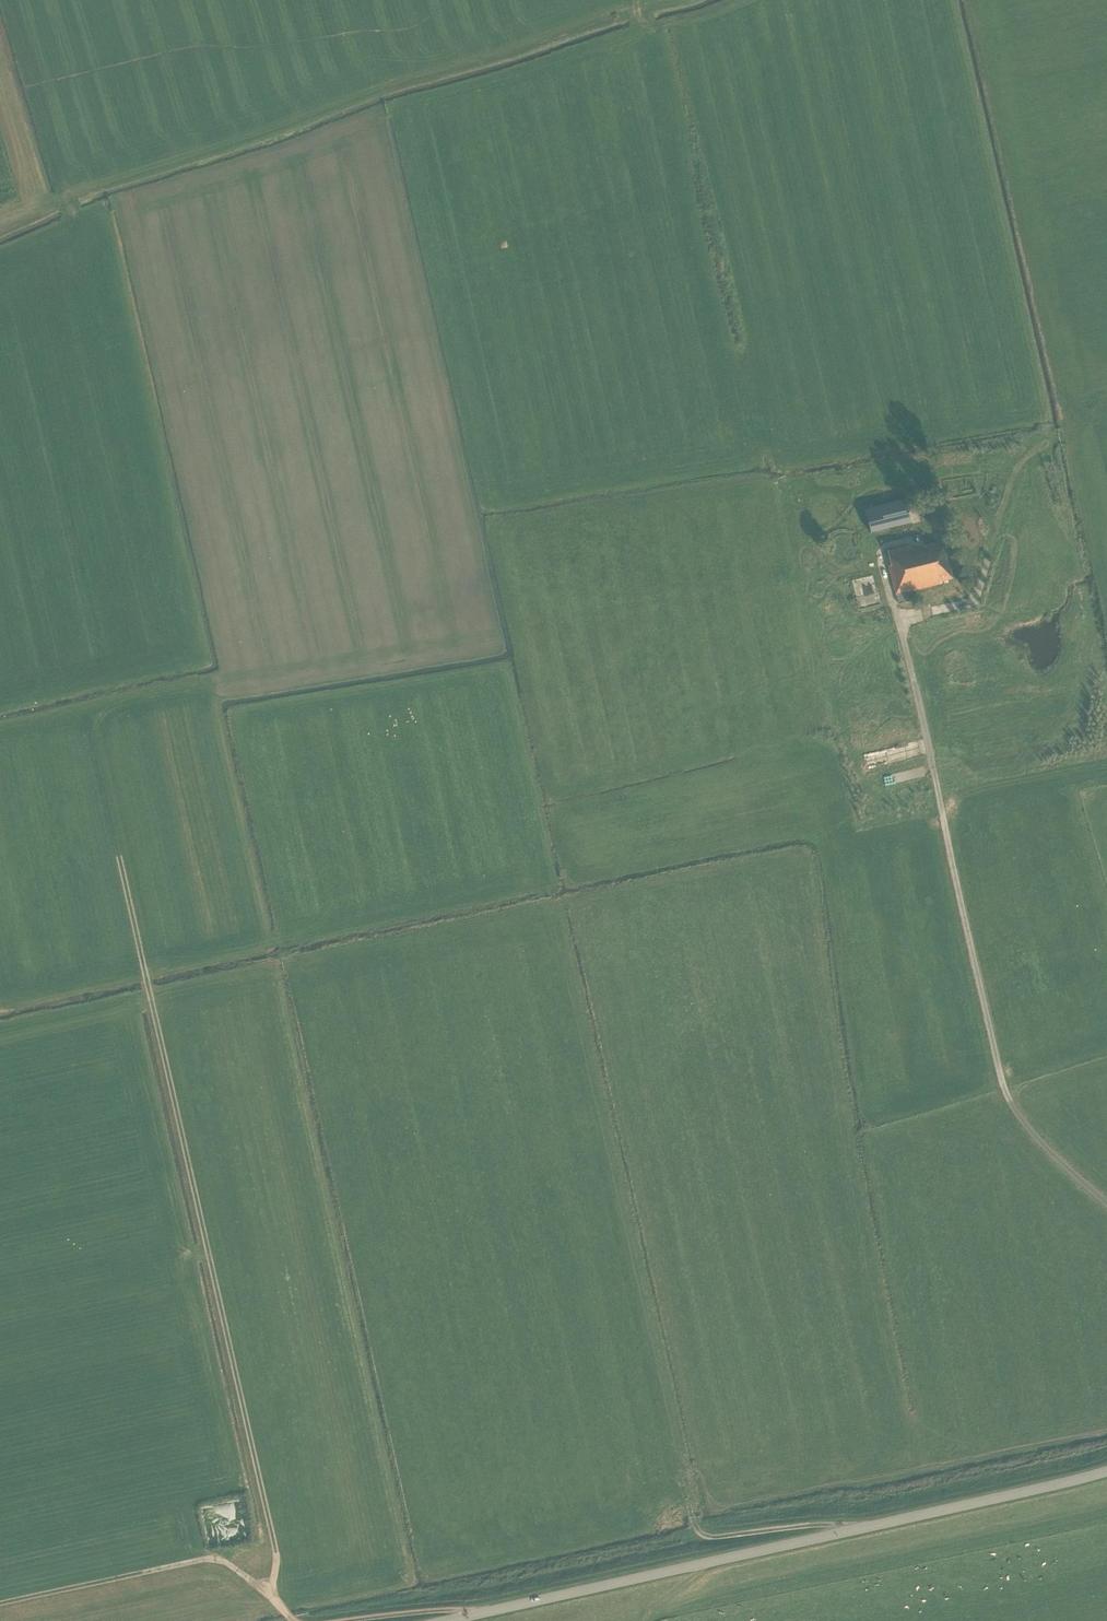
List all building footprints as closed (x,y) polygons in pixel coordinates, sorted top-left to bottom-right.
[(908,523),(902,500),(862,511),(868,534),(869,534),(872,544),(891,539),(888,529),(908,523)] [(941,542),(911,549),(911,545),(886,552),(889,566),(888,566),(895,595),(896,595),(898,604),(909,601),(906,592),(940,584),(940,582),(951,579),(941,542)] [(875,577),(853,579),(855,595),(877,592),(875,577)] [(850,738),(853,748),(867,743),(863,733),(850,738)]
